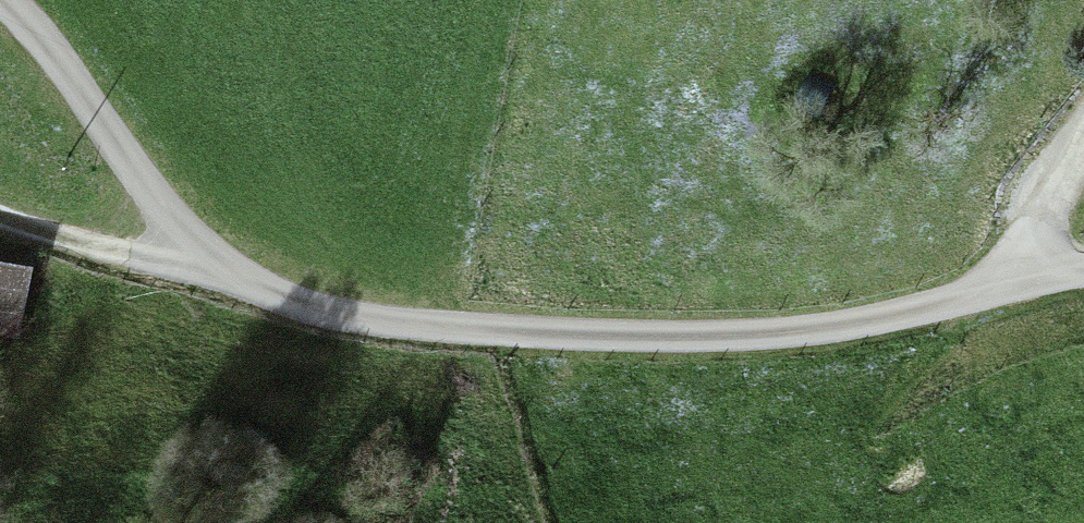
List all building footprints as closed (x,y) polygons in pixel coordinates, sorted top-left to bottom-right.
[(0,259),(0,324),(11,327),(24,264),(0,259)]
